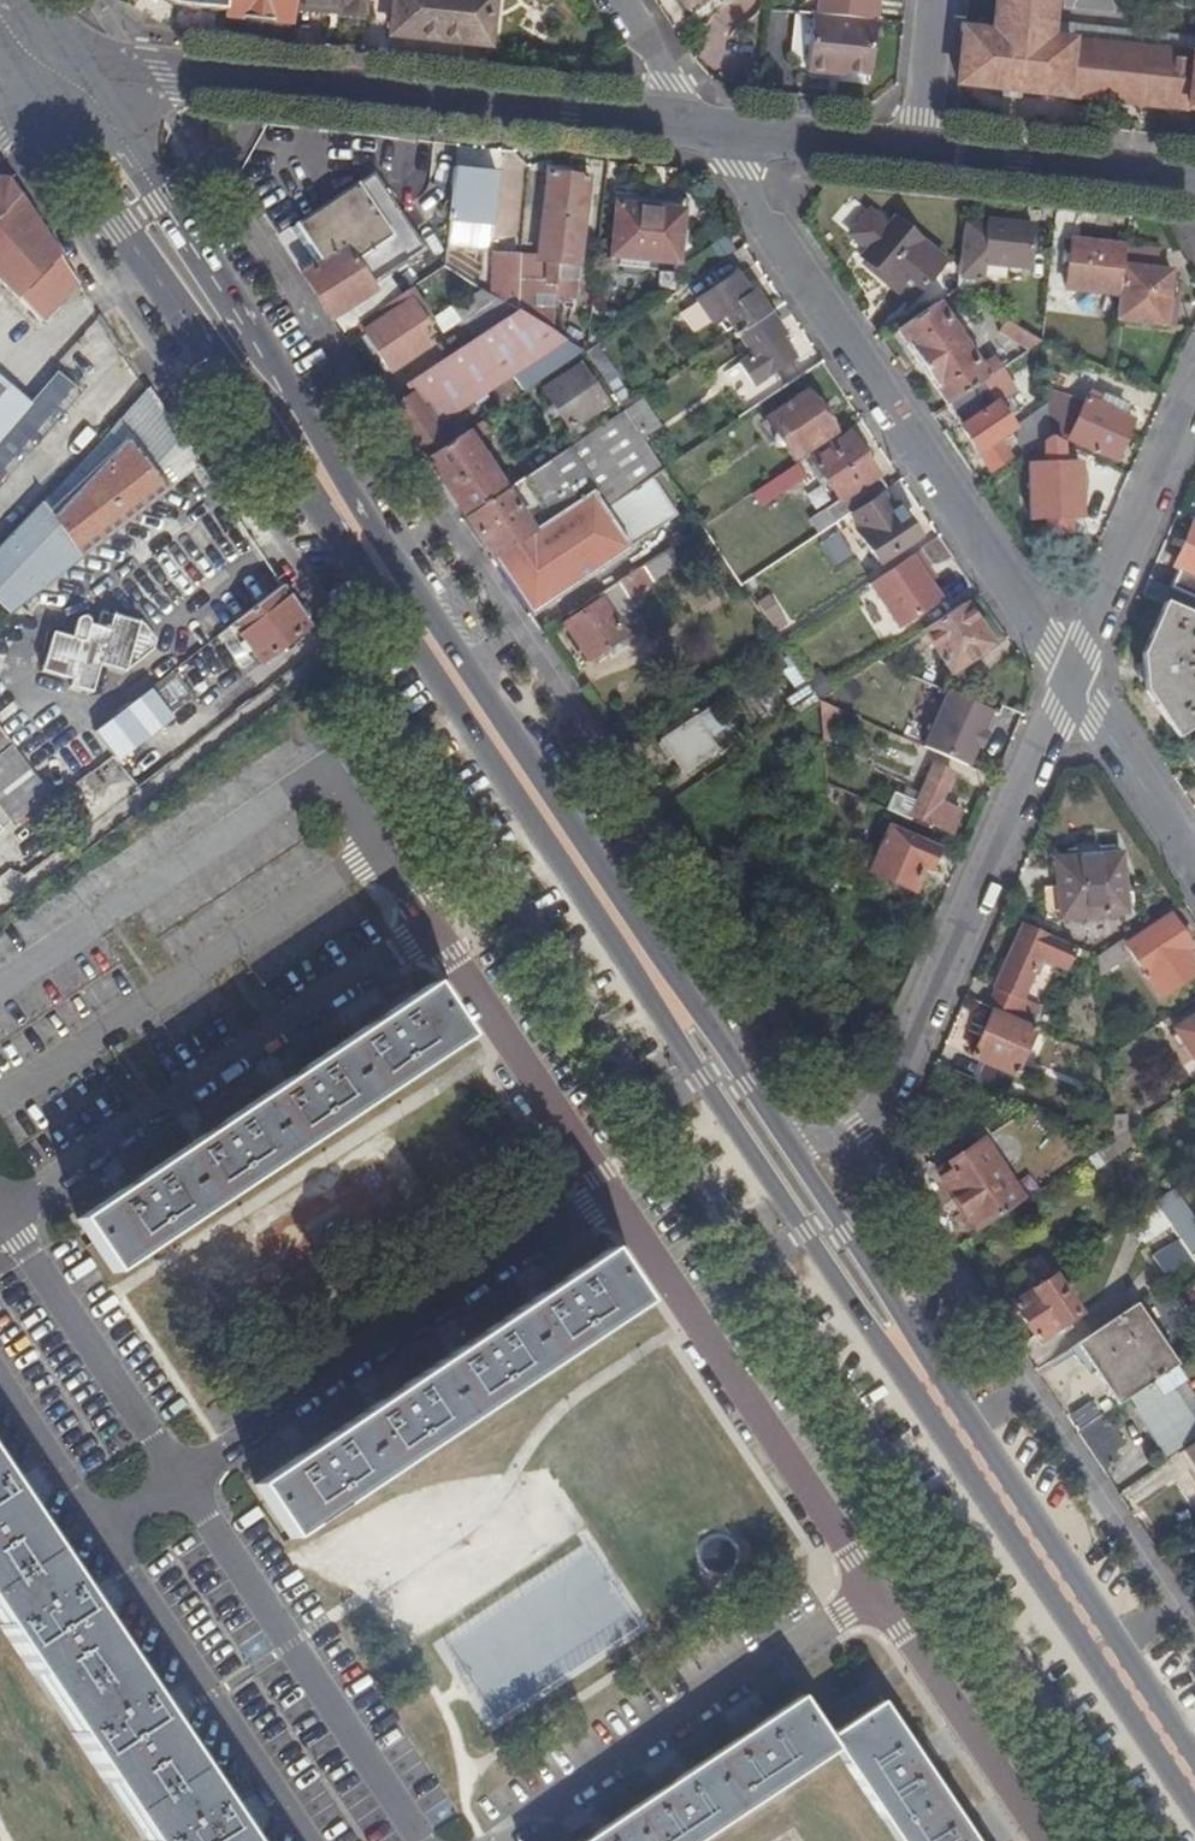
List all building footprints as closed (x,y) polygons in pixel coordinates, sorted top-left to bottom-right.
[(228,0),(167,0),(174,4),(181,4),(227,9),(228,0)] [(227,11),(291,19),(292,1),(293,0),(228,0),(227,9),(227,11)] [(292,1),(337,5),(338,13),(363,14),(364,0),(293,0),(292,1)] [(391,34),(486,44),(492,0),(394,0),(391,34)] [(686,8),(698,0),(681,0),(686,8)] [(878,20),(880,0),(818,0),(816,15),(875,21),(878,20)] [(956,84),(1194,111),(1194,57),(1048,40),(1052,0),(994,0),(991,33),(962,32),(956,84)] [(816,15),(811,15),(805,73),(827,75),(829,69),(841,71),(841,73),(869,76),(875,21),(816,15)] [(455,167),(448,230),(454,232),(456,220),(490,223),(496,173),(455,167)] [(317,266),(304,273),(343,333),(358,323),(385,304),(371,281),(424,244),(374,170),(291,226),(317,266)] [(552,330),(559,276),(570,175),(550,173),(540,257),(522,255),(517,309),(552,330)] [(590,177),(570,175),(559,276),(579,278),(590,177)] [(34,220),(21,201),(7,181),(0,180),(0,256),(34,220)] [(619,191),(613,254),(678,261),(683,214),(689,214),(690,199),(619,191)] [(0,256),(0,282),(22,302),(43,321),(77,285),(34,220),(0,256)] [(891,221),(860,260),(891,285),(890,287),(911,303),(944,261),(891,221)] [(965,227),(960,276),(981,279),(984,263),(1028,268),(1033,226),(989,221),(987,229),(965,227)] [(1118,268),(1120,247),(1073,241),(1067,289),(1121,294),(1124,269),(1118,268)] [(1124,269),(1124,266),(1127,247),(1120,247),(1118,268),(1124,269)] [(517,309),(522,255),(495,254),(492,293),(517,309)] [(1124,269),(1121,294),(1118,319),(1166,325),(1171,281),(1172,272),(1124,266),(1124,269)] [(725,315),(738,335),(770,313),(755,292),(750,294),(737,275),(697,301),(712,322),(725,315)] [(1178,282),(1171,281),(1166,325),(1173,325),(1178,282)] [(474,339),(517,309),(492,293),(479,286),(451,305),(474,339)] [(385,304),(358,323),(390,371),(431,344),(420,327),(431,320),(409,288),(385,304)] [(980,368),(937,304),(898,330),(948,405),(1003,368),(995,357),(980,368)] [(426,458),(466,430),(455,412),(474,398),(477,402),(487,396),(484,391),(496,384),(508,400),(519,391),(583,349),(552,330),(517,309),(474,339),(387,398),(426,458)] [(770,313),(738,335),(752,355),(739,364),(764,402),(783,389),(773,374),(794,360),(780,339),(785,336),(770,313)] [(1043,343),(1008,321),(1000,333),(1029,350),(1043,343)] [(635,403),(596,345),(586,351),(626,410),(635,403)] [(580,440),(600,427),(592,415),(606,405),(581,364),(544,387),(580,440)] [(1017,390),(1003,368),(948,405),(991,469),(1009,457),(997,438),(1014,427),(999,402),(1017,390)] [(0,438),(0,489),(86,394),(59,371),(26,409),(0,438)] [(26,409),(0,386),(0,438),(26,409)] [(1086,401),(1047,391),(1049,411),(1051,438),(1067,444),(1070,438),(1117,457),(1134,419),(1114,411),(1114,409),(1101,404),(1104,397),(1091,392),(1086,401)] [(782,447),(785,446),(794,459),(835,431),(808,392),(767,419),(776,431),(774,434),(772,437),(774,443),(775,445),(778,447),(782,447)] [(626,410),(600,427),(580,440),(566,449),(593,491),(604,508),(662,469),(665,468),(626,410)] [(1051,438),(1049,411),(1034,420),(1039,429),(1025,439),(1027,442),(1023,445),(1027,453),(1051,438)] [(426,458),(465,516),(504,490),(473,442),(491,429),(485,419),(466,430),(426,458)] [(813,461),(841,500),(878,477),(879,476),(852,435),(813,461)] [(9,616),(167,494),(126,444),(54,521),(38,506),(0,546),(0,607),(9,616)] [(593,491),(566,449),(504,490),(465,516),(491,556),(530,531),(593,491)] [(165,469),(177,485),(200,468),(188,452),(165,469)] [(802,469),(798,462),(760,487),(753,493),(760,503),(772,495),(770,491),(802,469)] [(1080,462),(1030,464),(1031,520),(1081,518),(1080,462)] [(836,522),(851,512),(880,492),(885,489),(878,477),(841,500),(829,509),(836,522)] [(496,563),(504,575),(604,508),(593,491),(530,531),(491,556),(496,563)] [(880,492),(851,512),(865,533),(861,537),(879,564),(919,536),(904,515),(899,518),(880,492)] [(604,508),(504,575),(531,615),(631,548),(604,508)] [(1170,588),(1194,598),(1194,525),(1192,524),(1174,565),(1179,568),(1170,588)] [(167,582),(180,580),(202,578),(177,549),(167,582)] [(665,551),(598,596),(601,599),(565,623),(589,659),(605,648),(612,658),(628,647),(626,642),(631,639),(631,634),(621,617),(637,606),(631,595),(653,580),(653,578),(673,564),(665,551)] [(918,553),(870,584),(902,628),(942,602),(926,577),(933,572),(918,553)] [(262,665),(307,628),(279,588),(261,603),(217,637),(222,644),(237,632),(244,643),(240,647),(246,655),(251,650),(262,665)] [(760,605),(769,619),(780,612),(770,598),(760,605)] [(1143,664),(1139,665),(1141,679),(1144,680),(1145,689),(1176,736),(1194,723),(1194,616),(1165,602),(1142,653),(1143,664)] [(964,604),(924,630),(952,672),(991,646),(964,604)] [(137,624),(128,621),(100,613),(96,627),(88,625),(90,617),(78,615),(71,637),(51,632),(41,670),(71,679),(69,686),(90,692),(98,663),(121,670),(132,663),(151,651),(153,642),(134,637),(137,624)] [(872,637),(872,638),(884,657),(902,645),(908,641),(895,621),(872,637)] [(843,684),(831,665),(805,627),(782,643),(808,684),(810,687),(819,700),(835,689),(843,684)] [(775,651),(763,659),(772,673),(784,665),(775,651)] [(843,684),(835,689),(849,709),(859,703),(873,723),(902,703),(876,663),(843,684)] [(190,700),(169,674),(166,677),(133,703),(93,733),(113,759),(190,700)] [(787,698),(796,715),(816,702),(819,700),(810,687),(808,684),(787,698)] [(992,711),(947,690),(921,746),(966,766),(992,711)] [(830,706),(819,700),(823,738),(830,741),(842,710),(830,706)] [(664,738),(674,753),(685,770),(716,749),(709,738),(723,728),(709,708),(664,738)] [(10,751),(12,749),(0,733),(0,759),(10,751)] [(674,753),(664,738),(657,743),(667,758),(674,753)] [(1185,751),(1194,766),(1194,744),(1185,751)] [(29,819),(50,802),(10,751),(0,759),(0,800),(15,819),(24,811),(29,819)] [(932,770),(912,815),(952,833),(957,821),(962,823),(966,814),(939,801),(949,778),(932,770)] [(903,807),(900,813),(908,815),(910,809),(903,807)] [(24,811),(15,819),(21,826),(29,819),(24,811)] [(923,865),(929,868),(938,848),(890,827),(871,871),(912,890),(923,865)] [(1056,860),(1061,917),(1126,912),(1120,855),(1056,860)] [(918,892),(929,868),(923,865),(912,890),(918,892)] [(1126,944),(1160,996),(1194,973),(1194,965),(1186,950),(1191,947),(1169,916),(1126,944)] [(996,988),(1020,999),(1039,957),(1065,967),(1074,945),(1025,924),(1018,941),(1016,941),(996,988)] [(1124,957),(1115,943),(1096,956),(1097,976),(1124,957)] [(287,1079),(219,1124),(204,1134),(137,1178),(122,1188),(77,1219),(114,1275),(268,1172),(334,1129),(397,1086),(466,1041),(430,984),(384,1015),(368,1024),(301,1070),(287,1079)] [(1020,999),(996,988),(987,1006),(992,1009),(1019,1020),(1027,1003),(1020,999)] [(364,1018),(368,1024),(384,1015),(380,1008),(364,1018)] [(1007,1094),(1035,1027),(1019,1020),(992,1009),(971,1058),(985,1064),(977,1081),(1007,1094)] [(1194,1063),(1194,1017),(1174,1030),(1194,1063)] [(283,1074),(287,1079),(301,1070),(297,1064),(283,1074)] [(1105,1112),(1097,1132),(1112,1140),(1110,1116),(1110,1112),(1105,1112)] [(1126,1115),(1110,1116),(1112,1140),(1126,1130),(1126,1115)] [(201,1129),(204,1134),(219,1124),(215,1119),(201,1129)] [(1134,1140),(1127,1130),(1126,1130),(1112,1140),(1119,1149),(1134,1140)] [(1094,1165),(1119,1149),(1112,1140),(1088,1156),(1094,1165)] [(982,1142),(949,1163),(953,1169),(942,1177),(977,1230),(1022,1200),(982,1142)] [(953,1169),(949,1163),(938,1170),(942,1177),(953,1169)] [(119,1184),(122,1188),(137,1178),(134,1173),(119,1184)] [(274,1221),(311,1200),(296,1175),(260,1195),(274,1221)] [(1169,1225),(1154,1202),(1129,1218),(1131,1221),(1130,1223),(1143,1243),(1169,1225)] [(1194,1262),(1178,1238),(1151,1256),(1167,1279),(1194,1262)] [(467,1348),(400,1393),(393,1398),(385,1403),(318,1447),(311,1451),(303,1457),(257,1487),(292,1542),(387,1479),(510,1397),(595,1339),(645,1308),(609,1254),(564,1284),(558,1288),(549,1294),(482,1338),(476,1342),(467,1348)] [(997,1282),(1007,1299),(1048,1272),(1037,1256),(997,1282)] [(1177,1276),(1194,1303),(1194,1269),(1192,1265),(1177,1276)] [(1053,1277),(1013,1304),(1038,1341),(1078,1313),(1053,1277)] [(544,1288),(549,1294),(558,1288),(564,1284),(560,1278),(544,1288)] [(1135,1304),(1067,1349),(1078,1365),(1086,1360),(1115,1405),(1131,1395),(1172,1368),(1176,1365),(1135,1304)] [(463,1342),(467,1348),(476,1342),(482,1338),(478,1332),(463,1342)] [(1131,1395),(1138,1407),(1136,1409),(1166,1454),(1194,1435),(1194,1426),(1172,1389),(1182,1382),(1172,1368),(1131,1395)] [(381,1397),(385,1403),(393,1398),(400,1393),(396,1387),(381,1397)] [(1076,1432),(1101,1470),(1117,1460),(1106,1442),(1117,1433),(1103,1413),(1076,1432)] [(1185,1448),(1194,1464),(1194,1441),(1185,1448)] [(299,1451),(303,1457),(311,1451),(318,1447),(315,1442),(299,1451)] [(236,1832),(165,1725),(91,1614),(18,1505),(0,1477),(0,1628),(142,1840),(242,1840),(236,1832)] [(969,1839),(965,1832),(920,1767),(916,1760),(912,1753),(868,1688),(833,1711),(845,1729),(828,1741),(836,1753),(894,1840),(971,1840),(969,1839)] [(705,1764),(739,1818),(836,1753),(828,1741),(800,1700),(753,1731),(746,1736),(739,1741),(705,1764)] [(735,1735),(739,1741),(746,1736),(753,1731),(749,1725),(735,1735)] [(918,1749),(912,1753),(916,1760),(920,1767),(927,1763),(918,1749)] [(705,1764),(672,1786),(665,1790),(659,1795),(593,1839),(589,1840),(704,1840),(739,1818),(705,1764)] [(654,1788),(659,1795),(665,1790),(672,1786),(667,1780),(654,1788)] [(965,1832),(969,1839),(971,1840),(979,1840),(971,1828),(965,1832)] [(593,1839),(588,1833),(575,1840),(589,1840),(593,1839)]
